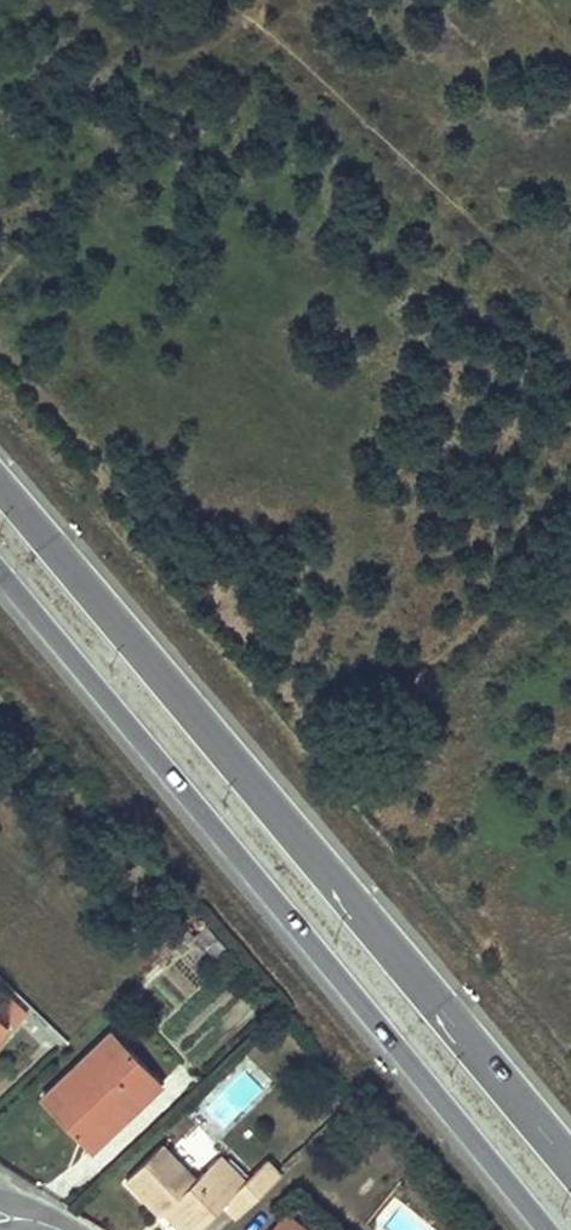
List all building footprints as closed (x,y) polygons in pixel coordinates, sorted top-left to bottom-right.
[(0,1023),(0,1039),(8,1029),(0,1023)] [(162,1083),(112,1031),(41,1100),(90,1150),(162,1083)] [(160,1145),(124,1179),(158,1215),(160,1212),(165,1207),(187,1229),(193,1229),(214,1209),(229,1224),(272,1182),(257,1168),(243,1182),(218,1156),(194,1179),(160,1145)] [(165,1207),(160,1212),(177,1229),(187,1229),(165,1207)] [(283,1211),(268,1229),(306,1229),(283,1211)]
